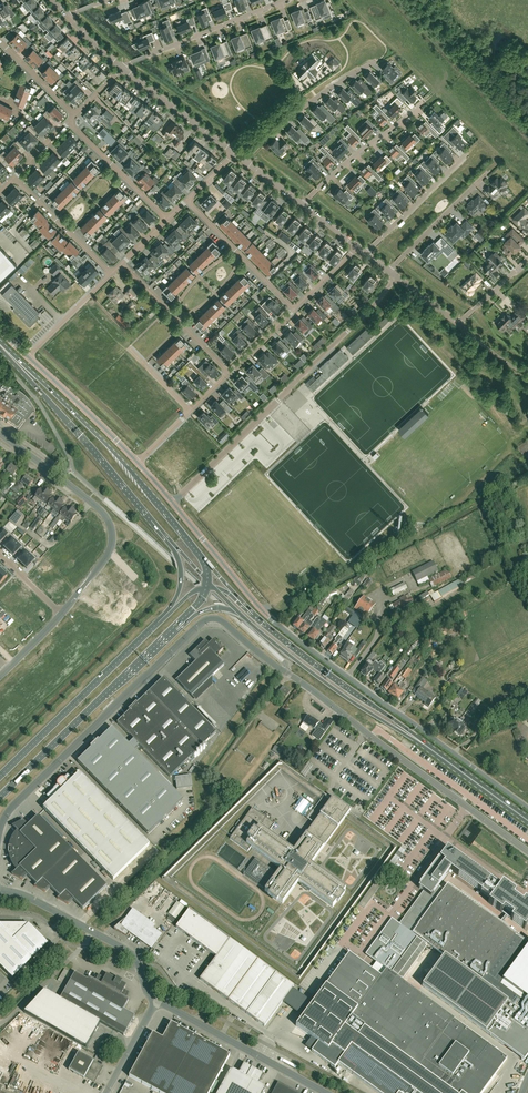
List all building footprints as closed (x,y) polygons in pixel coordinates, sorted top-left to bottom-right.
[(24,3),(32,13),(31,13),(31,14),(40,6),(38,7),(34,3),(36,1),(35,0),(27,0),(24,3)] [(239,10),(246,7),(243,0),(235,0),(239,10)] [(324,0),(321,2),(317,3),(317,4),(310,7),(315,20),(323,17),(322,15),(329,12),(324,0)] [(146,1),(140,4),(145,16),(154,12),(152,5),(148,6),(146,1)] [(229,1),(228,2),(223,4),(224,7),(219,9),(218,7),(214,9),(215,11),(213,11),(216,18),(227,14),(226,11),(232,8),(229,1)] [(5,5),(3,3),(0,5),(0,11),(3,16),(4,17),(10,14),(12,16),(15,14),(10,8),(8,9),(5,5)] [(94,4),(83,12),(84,14),(85,16),(97,8),(95,6),(94,4)] [(145,16),(140,4),(133,6),(133,8),(130,9),(133,16),(136,14),(137,17),(144,14),(144,16),(145,16)] [(40,6),(31,14),(36,20),(37,19),(40,22),(38,24),(48,15),(46,16),(42,12),(44,11),(40,6)] [(209,22),(208,21),(206,15),(209,14),(207,7),(200,9),(201,12),(197,13),(202,25),(209,22)] [(299,10),(292,13),(296,24),(303,21),(304,23),(308,21),(311,20),(312,20),(310,16),(310,17),(307,18),(303,9),(300,10),(299,10)] [(106,18),(110,22),(122,17),(125,23),(131,21),(127,11),(121,13),(120,10),(109,15),(110,17),(106,18)] [(48,15),(38,24),(44,31),(46,29),(48,32),(47,32),(47,33),(56,25),(56,24),(54,26),(51,22),(52,20),(48,15)] [(190,26),(195,23),(193,16),(186,19),(188,22),(178,26),(180,33),(191,28),(190,26)] [(279,19),(279,18),(272,21),(277,34),(284,31),(284,32),(289,30),(288,29),(292,28),(288,19),(284,20),(283,17),(279,19)] [(165,40),(172,37),(169,30),(172,29),(168,19),(162,21),(164,25),(159,26),(165,40)] [(24,34),(29,30),(24,24),(19,28),(24,34)] [(56,25),(47,33),(52,37),(53,37),(57,41),(63,35),(59,31),(61,29),(56,25)] [(259,27),(255,29),(252,30),(257,42),(264,39),(264,40),(272,37),(267,25),(260,28),(259,27)] [(9,41),(14,46),(23,37),(18,32),(20,30),(18,28),(16,29),(12,33),(14,36),(9,41)] [(144,39),(131,45),(136,48),(139,47),(140,49),(150,45),(149,42),(155,40),(152,32),(142,36),(144,39)] [(239,35),(232,38),(236,49),(243,46),(244,49),(252,46),(247,33),(240,36),(239,35)] [(23,37),(14,46),(19,51),(24,45),(27,48),(32,43),(25,36),(23,37)] [(63,51),(72,42),(68,37),(65,40),(64,39),(61,42),(62,42),(59,46),(63,51)] [(73,42),(72,42),(63,51),(64,51),(64,50),(69,55),(77,46),(75,44),(74,45),(72,43),(73,42)] [(219,43),(215,45),(211,47),(217,60),(229,55),(224,42),(219,44),(219,43)] [(25,57),(30,62),(39,53),(38,54),(33,49),(36,47),(33,44),(28,49),(31,52),(25,57)] [(79,49),(77,46),(69,55),(74,59),(82,51),(81,52),(79,49)] [(201,50),(194,52),(190,54),(193,63),(201,60),(202,62),(209,59),(205,48),(201,50)] [(79,64),(87,56),(84,54),(81,52),(82,51),(74,59),(79,64)] [(43,64),(48,58),(45,56),(44,57),(39,53),(30,62),(35,66),(40,61),(43,64)] [(297,71),(303,77),(307,73),(310,77),(317,70),(313,67),(315,65),(320,60),(314,54),(309,59),(297,71)] [(146,55),(135,62),(136,64),(137,66),(149,59),(148,57),(146,55)] [(89,58),(87,56),(79,64),(84,69),(92,60),(91,60),(91,61),(88,59),(89,58)] [(187,66),(188,66),(184,57),(176,60),(176,61),(172,62),(172,63),(167,66),(169,72),(171,71),(173,70),(175,76),(184,72),(182,68),(187,66)] [(49,60),(44,65),(47,68),(41,73),(46,78),(55,69),(50,64),(52,62),(49,60)] [(84,69),(89,73),(96,65),(94,62),(93,63),(91,61),(92,60),(84,69)] [(388,74),(385,77),(391,84),(394,80),(392,77),(399,70),(398,69),(396,67),(396,68),(395,67),(393,68),(388,63),(386,65),(385,64),(381,67),(386,72),(385,72),(385,73),(386,72),(388,74)] [(99,67),(96,65),(89,73),(94,78),(93,78),(93,79),(101,69),(101,70),(98,67),(99,67)] [(56,77),(59,80),(60,78),(64,74),(61,72),(59,74),(54,70),(55,69),(46,78),(51,82),(56,77)] [(101,69),(93,79),(98,83),(101,79),(102,80),(105,77),(104,76),(107,73),(101,69)] [(376,77),(375,76),(370,72),(368,73),(365,75),(365,76),(364,77),(367,80),(367,81),(370,84),(370,83),(373,86),(377,83),(379,84),(384,80),(379,75),(376,77)] [(74,82),(69,87),(79,97),(81,95),(82,96),(84,93),(84,92),(79,87),(81,84),(76,79),(73,82),(74,82)] [(364,82),(360,85),(356,80),(354,82),(354,81),(351,83),(352,84),(350,86),(358,94),(362,90),(368,96),(373,91),(364,82)] [(114,96),(122,86),(116,82),(114,85),(113,84),(110,87),(111,88),(108,92),(114,96)] [(21,83),(19,88),(29,92),(31,86),(21,83)] [(396,93),(402,99),(405,96),(411,102),(412,101),(413,101),(415,99),(415,98),(416,97),(414,94),(416,91),(412,87),(409,89),(407,88),(402,83),(396,88),(399,91),(396,93)] [(122,86),(114,96),(115,95),(120,99),(127,90),(124,88),(124,89),(121,87),(122,86)] [(66,94),(68,96),(71,99),(70,100),(73,102),(74,101),(74,102),(75,102),(76,102),(78,100),(78,99),(79,97),(69,87),(66,90),(68,92),(66,94)] [(27,98),(29,92),(19,88),(16,94),(27,98)] [(347,93),(346,92),(343,88),(341,90),(340,89),(338,91),(339,92),(337,94),(345,102),(349,99),(356,106),(361,100),(350,90),(347,93)] [(127,90),(120,99),(125,103),(132,94),(131,95),(129,93),(129,92),(127,90)] [(23,107),(27,98),(16,94),(14,100),(17,101),(17,102),(23,107)] [(132,94),(125,103),(130,107),(137,98),(135,96),(134,97),(132,95),(132,94)] [(336,107),(338,109),(341,113),(346,108),(337,99),(334,101),(330,97),(328,98),(327,97),(325,100),(326,101),(324,102),(332,110),(336,107)] [(393,106),(388,111),(393,116),(393,115),(394,116),(397,113),(396,112),(401,108),(399,106),(402,102),(397,97),(390,103),(393,106)] [(137,98),(130,107),(136,111),(143,102),(142,102),(142,103),(139,101),(140,100),(137,98)] [(143,102),(136,111),(141,115),(148,106),(145,104),(145,105),(142,103),(143,102)] [(60,111),(58,108),(57,109),(53,104),(47,110),(47,109),(45,112),(49,117),(52,114),(57,120),(58,119),(59,119),(61,117),(61,116),(63,114),(60,111)] [(374,116),(382,125),(387,120),(386,119),(389,117),(376,104),(373,107),(378,112),(374,116)] [(99,121),(104,116),(109,120),(113,116),(107,110),(101,115),(99,114),(101,111),(95,105),(93,107),(92,106),(88,110),(96,118),(99,121)] [(335,118),(326,108),(323,111),(317,105),(317,106),(316,105),(313,108),(314,109),(312,111),(315,114),(314,115),(317,118),(318,117),(321,120),(324,116),(331,123),(335,118)] [(2,116),(8,118),(12,109),(7,106),(2,116)] [(141,115),(146,119),(153,110),(152,111),(150,109),(150,108),(148,106),(141,115)] [(96,118),(88,110),(84,114),(85,115),(83,117),(90,124),(92,122),(96,118)] [(151,123),(158,114),(156,112),(155,113),(153,111),(153,110),(146,119),(151,123)] [(49,117),(45,112),(42,115),(43,115),(38,120),(39,121),(47,129),(49,128),(50,128),(52,126),(52,125),(52,124),(47,119),(49,117)] [(429,117),(433,121),(434,122),(431,125),(438,131),(442,127),(440,124),(443,121),(442,120),(444,119),(440,115),(439,117),(434,112),(432,113),(431,113),(428,116),(429,116),(429,117)] [(161,116),(158,114),(151,123),(157,127),(163,119),(160,117),(161,116)] [(322,127),(313,118),(310,121),(304,115),(303,117),(302,116),(299,119),(300,119),(299,121),(302,124),(301,125),(304,127),(305,127),(308,130),(308,129),(311,130),(313,131),(316,131),(319,130),(322,127),(322,128),(322,127)] [(366,137),(369,134),(368,133),(372,129),(371,127),(374,125),(368,119),(362,125),(364,127),(359,131),(364,137),(365,136),(366,137)] [(459,119),(455,124),(459,128),(464,123),(459,119)] [(28,125),(35,132),(37,129),(42,135),(43,134),(44,134),(46,132),(46,131),(47,129),(39,121),(34,126),(32,124),(29,126),(28,125)] [(435,137),(438,134),(425,121),(423,124),(422,123),(417,127),(426,136),(430,132),(435,137)] [(174,124),(172,122),(168,126),(162,133),(165,135),(169,130),(172,133),(172,132),(172,133),(173,131),(177,126),(177,125),(177,124),(175,123),(174,124)] [(350,133),(345,137),(354,146),(359,141),(358,140),(361,137),(348,124),(344,127),(350,133)] [(35,132),(28,125),(26,128),(24,130),(26,132),(23,135),(33,144),(34,143),(35,143),(38,141),(37,140),(38,139),(32,134),(35,132)] [(184,131),(177,126),(173,131),(172,133),(177,136),(179,137),(177,139),(173,143),(177,146),(180,142),(180,141),(181,139),(182,139),(184,137),(181,134),(184,131)] [(297,132),(296,130),(291,126),(290,127),(289,127),(286,130),(287,130),(286,131),(289,134),(288,135),(291,138),(292,137),(295,140),(298,137),(305,143),(309,138),(300,129),(297,132)] [(102,136),(107,131),(103,128),(99,132),(102,136)] [(154,141),(156,139),(157,138),(162,141),(164,138),(156,133),(151,138),(154,141)] [(402,142),(403,143),(400,146),(405,151),(408,148),(407,147),(412,142),(414,144),(420,139),(414,133),(412,136),(410,134),(405,138),(404,138),(401,141),(402,141),(402,142)] [(446,140),(451,145),(454,142),(460,149),(464,145),(463,144),(465,143),(460,138),(461,136),(457,133),(453,137),(451,135),(446,140)] [(33,144),(23,135),(18,140),(18,139),(15,142),(20,147),(22,144),(28,150),(28,149),(29,149),(32,147),(31,146),(33,144)] [(65,139),(73,147),(77,142),(70,135),(65,139)] [(114,155),(115,156),(125,145),(121,141),(122,140),(120,137),(115,142),(118,144),(114,148),(111,151),(111,152),(110,153),(113,156),(114,155)] [(336,147),(332,151),(339,157),(348,149),(347,148),(349,145),(341,137),(337,141),(340,144),(337,148),(336,147)] [(61,144),(69,151),(73,147),(65,139),(61,144)] [(273,149),(272,149),(274,152),(275,151),(278,154),(284,149),(283,148),(287,144),(282,139),(280,142),(279,143),(276,140),(270,145),(273,149)] [(10,151),(18,159),(20,158),(23,156),(22,155),(23,154),(17,149),(20,147),(15,142),(14,141),(12,144),(10,146),(12,149),(10,151)] [(193,156),(201,146),(195,142),(193,145),(192,144),(189,148),(190,148),(187,152),(193,156)] [(451,158),(452,156),(447,151),(450,148),(444,142),(438,147),(441,150),(439,153),(444,158),(442,159),(446,163),(448,161),(448,162),(451,159),(451,158)] [(69,151),(61,144),(57,148),(64,156),(69,151)] [(409,157),(396,144),(394,147),(393,146),(388,150),(397,159),(401,155),(406,160),(409,157)] [(125,145),(115,156),(116,157),(115,158),(118,161),(119,160),(120,160),(121,159),(126,154),(128,157),(133,152),(130,149),(128,152),(123,148),(125,146),(125,145)] [(199,159),(206,150),(203,148),(203,149),(200,147),(201,146),(193,156),(194,156),(199,159)] [(332,162),(335,159),(322,146),(319,149),(324,154),(320,158),(329,167),(333,163),(332,162)] [(175,154),(177,151),(174,149),(173,150),(170,147),(164,154),(167,157),(169,154),(172,157),(175,154)] [(211,154),(210,155),(208,153),(208,152),(206,150),(199,159),(204,163),(203,164),(211,154)] [(10,151),(7,154),(4,151),(1,153),(0,154),(0,157),(3,160),(6,157),(13,164),(14,164),(17,162),(16,161),(18,159),(10,151)] [(48,157),(56,164),(60,160),(53,152),(48,157)] [(136,154),(133,152),(128,157),(130,159),(126,163),(124,166),(125,168),(124,168),(127,171),(137,161),(133,157),(136,154)] [(437,171),(441,168),(435,161),(438,159),(432,153),(429,156),(430,156),(425,162),(427,164),(424,166),(429,171),(431,170),(434,173),(437,170),(437,171)] [(211,154),(203,164),(209,168),(212,165),(213,165),(215,162),(214,161),(217,158),(211,154)] [(374,162),(373,163),(378,168),(383,163),(386,165),(391,160),(386,154),(383,157),(381,155),(377,159),(376,159),(373,162),(374,162)] [(44,161),(52,168),(56,164),(48,157),(44,161)] [(316,167),(319,164),(312,158),(309,161),(312,163),(306,169),(307,171),(306,172),(311,177),(312,175),(315,179),(317,177),(318,177),(322,174),(321,173),(322,172),(316,167)] [(86,164),(95,172),(99,168),(94,164),(95,163),(91,159),(86,164)] [(52,168),(44,161),(40,165),(47,173),(52,168)] [(138,169),(140,171),(145,167),(147,165),(144,163),(142,165),(137,161),(127,171),(130,174),(131,173),(133,175),(138,169)] [(90,177),(95,172),(86,164),(87,165),(82,170),(90,177)] [(382,177),(369,164),(366,167),(365,166),(360,171),(368,178),(372,174),(379,180),(382,177)] [(430,179),(423,173),(426,170),(420,164),(415,168),(417,171),(414,174),(420,180),(419,181),(422,184),(425,182),(426,183),(430,179)] [(183,173),(191,182),(193,181),(197,178),(191,172),(193,170),(188,166),(186,167),(187,169),(183,173)] [(138,182),(141,185),(150,176),(147,173),(150,171),(145,167),(140,171),(143,174),(137,180),(139,181),(138,182)] [(36,169),(31,174),(40,182),(44,178),(36,169)] [(225,174),(222,177),(224,178),(223,179),(228,183),(236,173),(231,169),(226,175),(225,174)] [(78,174),(85,182),(90,177),(82,170),(78,174)] [(174,179),(179,184),(181,181),(187,187),(190,184),(191,182),(183,173),(183,174),(181,177),(179,175),(174,179)] [(40,182),(31,174),(27,178),(36,187),(40,182)] [(73,179),(74,180),(81,187),(85,182),(78,174),(73,179)] [(408,174),(405,178),(407,180),(403,185),(409,191),(407,192),(411,196),(414,193),(414,194),(418,190),(412,184),(415,181),(408,174)] [(351,180),(350,179),(347,182),(348,183),(347,183),(352,189),(357,184),(360,186),(365,180),(360,175),(357,177),(355,175),(351,180)] [(150,176),(141,185),(144,187),(146,188),(152,183),(154,185),(159,180),(154,176),(152,178),(150,176)] [(237,181),(234,179),(229,187),(233,190),(235,188),(238,191),(246,181),(241,177),(237,181)] [(489,186),(485,189),(485,190),(494,198),(497,195),(496,193),(498,191),(501,193),(507,187),(505,186),(507,183),(502,178),(499,180),(497,178),(494,181),(494,182),(492,184),(493,186),(491,188),(489,186)] [(169,188),(177,196),(179,194),(179,195),(183,192),(176,186),(179,184),(174,179),(172,181),(174,184),(169,188)] [(71,181),(66,186),(74,193),(79,188),(71,181)] [(247,188),(244,186),(238,194),(242,197),(244,195),(248,198),(255,188),(250,184),(247,188)] [(66,186),(62,191),(69,198),(74,193),(66,186)] [(15,188),(10,192),(19,201),(23,196),(15,188)] [(176,197),(177,196),(169,188),(165,193),(163,190),(160,193),(161,194),(165,197),(167,195),(173,201),(176,198),(176,197)] [(353,196),(347,191),(345,194),(339,188),(339,189),(338,188),(335,191),(336,192),(333,195),(336,198),(338,197),(340,200),(343,203),(349,198),(350,199),(353,196)] [(404,193),(399,188),(396,191),(397,192),(392,197),(398,203),(397,204),(400,208),(403,205),(404,206),(408,202),(401,196),(404,193)] [(119,189),(115,193),(124,201),(129,196),(125,192),(124,193),(119,189)] [(65,203),(69,198),(62,191),(57,195),(65,203)] [(256,195),(254,193),(249,199),(257,205),(265,195),(260,191),(256,195)] [(14,205),(19,201),(10,192),(6,197),(11,201),(9,203),(12,207),(14,205)] [(124,201),(115,193),(111,197),(118,205),(123,200),(124,201)] [(170,203),(165,197),(161,194),(156,199),(162,205),(161,206),(165,209),(168,206),(168,205),(170,203)] [(213,205),(217,201),(217,200),(216,200),(211,194),(210,194),(207,197),(204,200),(205,200),(201,203),(201,204),(201,203),(202,204),(201,205),(204,209),(205,208),(207,209),(207,210),(208,209),(207,209),(213,204),(213,205)] [(60,208),(65,203),(57,195),(52,200),(60,208)] [(481,211),(483,210),(488,205),(479,196),(474,201),(472,200),(468,204),(470,205),(467,208),(470,210),(469,211),(469,212),(470,212),(473,215),(476,212),(477,212),(476,211),(479,208),(481,211)] [(114,210),(118,205),(111,197),(106,202),(114,210)] [(378,205),(380,208),(386,214),(385,215),(388,218),(391,216),(392,216),(395,213),(389,206),(392,204),(386,197),(378,205)] [(232,204),(226,198),(221,203),(227,209),(232,204)] [(263,208),(260,205),(254,211),(261,217),(264,214),(269,218),(279,205),(277,204),(277,203),(273,200),(272,200),(271,200),(269,203),(266,207),(265,206),(263,208)] [(6,213),(5,212),(9,208),(2,201),(0,202),(0,208),(6,213)] [(114,210),(106,202),(101,207),(109,215),(114,210)] [(383,223),(379,219),(377,217),(380,214),(374,208),(369,214),(371,216),(368,220),(371,224),(372,223),(377,228),(379,226),(380,227),(383,223)] [(525,218),(527,215),(527,211),(525,208),(514,219),(519,224),(520,223),(525,228),(524,229),(527,233),(527,221),(525,218)] [(95,214),(102,221),(107,216),(99,209),(95,214)] [(285,217),(288,214),(289,213),(283,209),(276,219),(281,223),(278,226),(281,229),(288,220),(285,217)] [(35,222),(43,214),(38,210),(30,217),(35,222)] [(147,210),(141,215),(143,217),(149,223),(151,221),(152,222),(156,218),(152,214),(152,215),(147,210)] [(136,225),(141,230),(143,228),(144,229),(147,226),(141,219),(143,217),(139,212),(134,217),(136,219),(133,222),(136,225)] [(225,219),(219,224),(224,229),(232,221),(227,217),(228,216),(225,213),(222,216),(225,219)] [(39,228),(48,219),(43,214),(35,222),(40,227),(39,228)] [(102,221),(95,214),(90,218),(98,226),(102,221)] [(184,219),(193,228),(198,224),(188,214),(186,217),(184,219)] [(98,226),(90,218),(85,223),(93,231),(98,226)] [(297,226),(299,223),(300,222),(295,218),(287,228),(295,234),(299,228),(297,226)] [(44,233),(51,225),(47,220),(48,219),(39,228),(44,233)] [(193,228),(184,219),(183,221),(182,220),(179,223),(185,230),(183,232),(187,237),(192,232),(190,230),(192,228),(193,229),(193,228)] [(133,222),(131,220),(129,223),(130,224),(125,229),(128,233),(134,238),(136,236),(137,237),(140,234),(133,227),(136,225),(133,222)] [(250,228),(252,227),(246,220),(244,222),(250,228)] [(224,229),(229,234),(236,226),(232,221),(224,229)] [(446,233),(451,239),(453,241),(458,236),(457,236),(459,234),(460,235),(464,230),(467,233),(472,227),(467,222),(462,227),(457,222),(453,226),(452,225),(448,228),(450,230),(446,233)] [(80,228),(88,235),(88,236),(93,231),(85,223),(80,228)] [(48,237),(50,236),(53,233),(56,230),(51,225),(44,233),(48,237)] [(128,233),(125,229),(121,226),(118,229),(121,231),(116,236),(125,245),(127,243),(128,244),(130,242),(129,241),(130,240),(130,241),(130,240),(127,237),(125,235),(128,233)] [(229,234),(233,238),(241,231),(236,226),(229,234)] [(307,236),(310,231),(311,230),(306,226),(298,236),(302,239),(301,241),(305,244),(309,238),(307,236)] [(187,237),(183,232),(180,234),(174,228),(171,231),(172,231),(170,233),(179,242),(184,238),(185,239),(187,237)] [(233,238),(238,243),(246,236),(241,231),(233,238)] [(58,232),(55,236),(51,240),(56,245),(63,237),(58,232)] [(514,252),(515,251),(521,246),(520,245),(524,240),(516,232),(505,242),(506,243),(501,248),(509,255),(513,251),(514,252)] [(179,242),(170,233),(168,235),(167,234),(165,237),(171,244),(168,246),(174,252),(173,251),(176,248),(174,247),(179,242)] [(476,236),(483,243),(486,240),(479,233),(476,236)] [(290,244),(292,240),(284,234),(282,238),(290,244)] [(309,238),(305,244),(304,245),(307,247),(309,244),(314,248),(322,238),(317,234),(313,238),(311,236),(309,238)] [(112,247),(113,248),(115,245),(120,250),(121,249),(121,250),(124,248),(123,247),(125,245),(116,236),(113,239),(111,237),(106,242),(112,247)] [(238,243),(243,248),(250,241),(246,236),(238,243)] [(56,245),(61,249),(69,241),(69,240),(68,242),(63,237),(56,245)] [(428,261),(433,256),(440,249),(447,257),(454,250),(442,238),(442,239),(442,238),(446,242),(442,247),(438,243),(436,244),(434,242),(430,246),(429,245),(425,249),(425,250),(422,254),(428,261)] [(215,245),(216,244),(212,240),(207,245),(216,254),(220,249),(215,245)] [(268,248),(274,241),(272,240),(266,246),(268,248)] [(62,248),(66,253),(74,245),(69,241),(61,249),(62,248)] [(104,248),(100,251),(103,253),(102,254),(105,257),(105,256),(109,260),(111,258),(113,260),(116,256),(110,250),(112,247),(106,242),(106,241),(102,246),(104,248)] [(329,249),(331,247),(332,245),(326,241),(319,252),(324,255),(322,257),(325,260),(332,251),(329,249)] [(156,247),(165,256),(167,254),(170,256),(174,252),(168,246),(166,248),(160,242),(157,245),(158,246),(156,247)] [(257,247),(252,242),(244,250),(249,255),(257,247)] [(74,245),(66,253),(71,258),(79,250),(74,245)] [(208,246),(203,250),(211,258),(216,254),(207,245),(208,246)] [(17,264),(0,246),(0,280),(17,264)] [(165,256),(156,247),(154,249),(153,248),(150,251),(157,258),(154,260),(160,266),(164,261),(161,258),(163,256),(164,257),(165,256)] [(257,247),(249,255),(254,260),(261,252),(257,247)] [(199,255),(206,263),(211,258),(203,250),(201,248),(196,253),(199,255)] [(332,251),(325,260),(328,262),(329,260),(334,264),(342,253),(337,249),(334,253),(332,251)] [(254,260),(258,264),(266,257),(261,252),(254,260)] [(497,259),(493,254),(492,254),(487,258),(490,261),(483,268),(488,273),(489,272),(494,277),(498,272),(496,270),(503,263),(498,258),(497,259)] [(199,255),(194,260),(201,268),(206,263),(199,255)] [(26,263),(30,267),(37,261),(32,256),(26,263)] [(160,266),(154,260),(152,262),(146,257),(141,261),(150,270),(149,269),(152,267),(154,269),(159,265),(159,266),(160,266)] [(266,257),(258,264),(263,269),(271,261),(266,257)] [(201,268),(194,260),(189,265),(197,272),(201,268)] [(136,265),(145,275),(150,270),(141,261),(139,263),(139,262),(136,265)] [(271,261),(263,269),(268,274),(276,266),(271,261)] [(315,269),(317,267),(309,261),(306,264),(308,266),(304,270),(313,279),(319,274),(315,270),(315,269)] [(357,272),(360,269),(361,267),(355,263),(355,264),(354,263),(349,269),(350,270),(347,274),(351,276),(349,280),(353,283),(360,274),(357,272)] [(54,275),(61,269),(55,264),(49,270),(54,275)] [(91,264),(87,269),(93,276),(98,271),(91,264)] [(24,265),(12,278),(14,280),(26,267),(24,265)] [(189,279),(194,275),(187,267),(182,272),(189,279)] [(292,279),(302,288),(307,283),(304,280),(304,278),(306,276),(298,267),(293,272),(296,275),(292,279)] [(81,272),(89,280),(93,276),(87,269),(82,273),(81,272)] [(443,269),(439,273),(444,278),(448,274),(443,269)] [(84,285),(89,280),(81,272),(76,276),(84,285)] [(189,279),(182,272),(177,276),(184,284),(189,279)] [(476,272),(465,282),(461,287),(468,294),(469,295),(471,295),(472,294),(473,293),(473,292),(474,291),(473,290),(472,289),(475,287),(480,283),(479,282),(482,279),(476,272)] [(63,291),(70,284),(60,274),(53,281),(54,282),(47,288),(54,294),(60,288),(63,291)] [(249,279),(248,278),(244,274),(239,278),(248,287),(253,282),(249,278),(249,279)] [(372,283),(375,280),(376,279),(370,275),(362,285),(371,292),(376,286),(372,283)] [(184,284),(177,276),(172,281),(180,289),(184,284)] [(248,287),(239,278),(235,282),(243,291),(247,286),(248,287)] [(297,293),(294,290),(294,288),(296,286),(289,279),(284,284),(283,283),(279,287),(282,290),(283,289),(289,296),(288,296),(292,300),(295,296),(295,295),(297,293)] [(180,289),(172,281),(168,286),(167,285),(175,293),(180,289)] [(243,291),(235,282),(230,287),(238,295),(243,291)] [(346,288),(349,291),(354,285),(352,283),(346,288)] [(37,315),(39,312),(12,284),(2,294),(14,307),(13,309),(13,310),(29,326),(30,326),(36,321),(38,318),(38,317),(37,315)] [(166,293),(167,293),(171,297),(175,293),(167,285),(162,290),(165,294),(166,293)] [(336,287),(334,286),(333,287),(332,286),(327,291),(328,291),(331,294),(330,295),(332,297),(333,297),(336,300),(341,295),(345,298),(348,294),(339,285),(337,287),(336,287)] [(122,293),(116,286),(107,294),(114,301),(122,293)] [(137,294),(130,287),(126,292),(132,298),(137,294)] [(238,295),(230,287),(225,292),(233,300),(238,295)] [(233,300),(225,292),(220,297),(228,305),(233,300)] [(327,299),(326,299),(323,295),(317,301),(320,303),(319,304),(322,307),(323,307),(326,310),(330,307),(334,311),(339,306),(330,297),(327,299)] [(218,299),(213,304),(220,312),(225,307),(218,299)] [(270,308),(272,310),(274,312),(280,307),(277,304),(278,304),(275,301),(274,302),(272,299),(270,301),(267,301),(266,300),(261,305),(266,311),(270,308)] [(220,312),(213,304),(208,308),(216,316),(220,312)] [(263,315),(266,312),(260,306),(255,310),(257,313),(254,316),(257,320),(256,321),(259,324),(260,323),(262,325),(265,323),(266,323),(268,321),(267,320),(268,320),(263,315)] [(211,321),(216,316),(208,308),(203,313),(211,321)] [(316,312),(316,311),(313,308),(308,313),(317,323),(320,319),(322,321),(327,316),(320,309),(318,312),(316,312)] [(471,308),(465,315),(468,317),(470,319),(476,312),(471,308)] [(504,331),(507,327),(510,330),(513,327),(514,328),(517,325),(519,327),(523,324),(520,321),(525,317),(518,309),(515,313),(516,313),(511,318),(510,317),(511,316),(509,315),(509,316),(507,313),(504,316),(504,315),(502,317),(503,317),(496,324),(499,328),(500,327),(504,331)] [(203,313),(199,318),(207,326),(206,325),(211,321),(203,313)] [(372,336),(373,336),(392,317),(389,313),(369,332),(372,336)] [(256,330),(253,328),(251,326),(254,323),(248,317),(244,322),(246,324),(242,328),(245,330),(244,331),(247,334),(248,333),(250,336),(253,333),(253,334),(256,332),(255,331),(256,330)] [(202,331),(207,326),(199,318),(195,322),(199,326),(198,327),(202,331)] [(303,321),(300,319),(300,318),(299,319),(298,318),(294,322),(295,322),(294,323),(303,333),(307,329),(308,331),(313,326),(307,319),(304,321),(303,321)] [(241,337),(243,334),(238,329),(233,333),(235,335),(231,338),(235,342),(234,343),(236,346),(237,345),(240,347),(242,345),(243,345),(246,343),(245,342),(241,337)] [(346,347),(352,354),(372,336),(369,332),(366,329),(346,347)] [(303,338),(297,332),(295,334),(293,334),(290,330),(285,336),(295,346),(303,338)] [(184,341),(180,336),(176,340),(184,349),(189,344),(185,340),(184,341)] [(229,348),(231,345),(226,339),(221,344),(223,345),(219,349),(222,352),(221,353),(224,356),(225,355),(228,358),(230,355),(231,356),(234,353),(233,353),(233,352),(229,348)] [(171,345),(179,352),(183,348),(184,349),(176,340),(171,345)] [(290,349),(284,343),(281,346),(277,342),(276,341),(275,341),(272,344),(273,344),(271,346),(280,355),(285,350),(287,352),(290,349)] [(58,343),(48,352),(53,357),(63,348),(58,343)] [(171,345),(166,349),(174,357),(179,352),(171,345)] [(63,348),(53,357),(58,362),(67,353),(63,348)] [(174,357),(166,349),(161,354),(169,362),(174,357)] [(348,358),(340,349),(319,368),(323,372),(308,386),(313,391),(348,358)] [(67,353),(58,362),(62,367),(72,358),(67,353)] [(270,359),(266,355),(264,353),(263,354),(262,353),(260,355),(260,357),(258,359),(266,367),(269,364),(272,367),(278,362),(273,356),(270,359)] [(169,362),(161,354),(157,359),(164,367),(169,362)] [(72,358),(62,367),(67,372),(77,363),(72,358)] [(198,368),(201,371),(204,375),(207,372),(212,377),(212,376),(213,377),(215,374),(217,371),(215,369),(216,368),(213,365),(212,366),(208,362),(206,365),(204,365),(203,363),(198,368)] [(77,363),(67,372),(72,377),(81,367),(77,363)] [(263,368),(260,372),(253,364),(252,364),(246,370),(246,371),(254,379),(255,379),(257,376),(258,376),(260,374),(264,378),(269,374),(263,368)] [(81,367),(72,377),(77,382),(86,372),(81,367)] [(204,375),(201,371),(193,379),(202,388),(207,383),(204,379),(204,378),(206,376),(204,375)] [(239,378),(238,378),(237,379),(234,382),(234,383),(240,389),(241,389),(246,384),(248,386),(253,382),(248,376),(245,379),(242,375),(241,375),(239,378)] [(313,376),(305,384),(308,386),(316,379),(313,376)] [(190,398),(195,393),(189,386),(191,383),(186,378),(181,382),(183,384),(181,387),(183,389),(182,390),(184,393),(183,394),(186,397),(187,396),(190,398)] [(18,388),(17,390),(11,383),(7,380),(1,386),(6,389),(2,396),(0,395),(0,411),(17,424),(23,416),(26,418),(32,410),(35,409),(34,407),(33,405),(33,404),(32,402),(31,401),(30,399),(29,398),(28,396),(26,395),(25,394),(24,393),(23,391),(21,390),(20,389),(18,388)] [(236,394),(233,390),(230,387),(229,386),(229,387),(227,389),(226,389),(225,391),(222,394),(223,395),(222,396),(225,399),(226,398),(229,402),(231,400),(235,396),(237,399),(239,397),(241,399),(244,396),(239,392),(236,394)] [(254,405),(257,407),(264,401),(261,398),(254,405)] [(223,407),(219,403),(216,400),(212,403),(213,404),(211,406),(220,415),(225,410),(227,412),(231,408),(227,403),(223,407)] [(404,436),(427,414),(422,408),(398,430),(404,436)] [(204,423),(207,426),(210,424),(212,426),(218,421),(212,414),(209,417),(204,412),(198,417),(201,420),(201,421),(203,424),(204,423)] [(7,478),(11,475),(16,479),(19,475),(16,473),(18,471),(11,466),(7,471),(5,470),(2,474),(7,478)] [(23,484),(29,488),(33,482),(26,477),(22,483),(20,481),(18,484),(21,486),(23,484)] [(6,496),(11,488),(8,486),(2,494),(6,496)] [(41,489),(33,500),(35,502),(36,501),(39,503),(47,492),(46,492),(47,491),(45,490),(44,490),(43,490),(43,489),(43,490),(41,489)] [(47,492),(39,503),(42,506),(41,507),(44,508),(52,497),(51,496),(51,495),(50,495),(51,495),(50,494),(48,492),(47,493),(47,492)] [(20,507),(26,501),(22,497),(16,503),(20,507)] [(53,510),(59,501),(59,500),(57,499),(56,499),(55,498),(55,499),(54,498),(45,510),(47,511),(50,507),(53,510)] [(59,501),(53,510),(56,512),(54,516),(56,517),(65,506),(63,505),(64,505),(63,504),(62,503),(61,501),(60,502),(59,501)] [(63,523),(64,521),(66,519),(72,510),(71,510),(71,509),(70,508),(69,508),(68,508),(67,508),(66,507),(58,519),(57,518),(50,527),(53,529),(60,520),(63,523)] [(70,524),(77,515),(75,513),(75,512),(73,510),(72,511),(72,510),(66,519),(64,521),(68,523),(66,525),(68,526),(70,524)] [(15,521),(18,519),(14,516),(9,521),(13,524),(15,521)] [(468,517),(458,522),(460,527),(470,522),(468,517)] [(30,529),(33,531),(38,524),(35,522),(30,529)] [(8,539),(12,535),(5,529),(0,534),(0,543),(6,537),(8,539)] [(39,536),(42,538),(47,531),(44,529),(39,536)] [(50,538),(48,541),(51,543),(55,538),(55,539),(58,536),(55,534),(53,536),(51,535),(49,538),(50,538)] [(18,541),(12,535),(8,539),(10,541),(4,548),(8,552),(18,541)] [(19,549),(21,551),(25,547),(18,541),(8,552),(12,555),(19,549)] [(18,560),(22,565),(32,554),(25,547),(21,551),(24,554),(18,560)] [(32,554),(22,565),(27,569),(33,562),(35,565),(40,559),(38,557),(37,558),(32,554)] [(412,571),(417,582),(419,586),(429,581),(432,587),(452,577),(447,568),(428,578),(427,577),(438,571),(433,561),(412,571)] [(354,579),(353,581),(359,585),(364,578),(361,576),(359,576),(354,579)] [(372,583),(367,580),(363,586),(367,589),(372,583)] [(404,583),(390,590),(393,595),(406,588),(404,583)] [(430,595),(435,603),(442,598),(440,595),(454,587),(452,583),(438,591),(430,595)] [(349,602),(356,591),(351,589),(345,600),(349,602)] [(327,600),(331,604),(336,599),(332,595),(327,600)] [(365,616),(375,604),(363,596),(354,609),(365,616)] [(407,600),(405,596),(399,599),(400,601),(393,604),(396,611),(409,604),(413,601),(411,598),(407,600)] [(311,612),(308,610),(301,620),(299,619),(293,626),(294,627),(294,628),(295,629),(296,629),(298,630),(301,626),(301,627),(303,624),(302,624),(307,617),(308,616),(309,616),(311,614),(311,612)] [(366,618),(356,611),(352,616),(362,624),(366,618)] [(309,616),(308,616),(307,617),(308,618),(299,631),(301,632),(301,633),(303,635),(304,634),(309,628),(306,626),(311,620),(314,616),(311,614),(309,616)] [(310,626),(313,629),(320,620),(316,617),(310,626)] [(326,622),(322,619),(308,637),(310,639),(310,640),(313,642),(313,641),(314,642),(315,639),(318,642),(322,636),(319,634),(317,633),(323,626),(326,622)] [(330,636),(335,628),(331,626),(326,633),(320,642),(321,643),(319,646),(321,647),(323,649),(324,649),(332,637),(330,636)] [(337,648),(335,646),(338,642),(340,639),(341,640),(348,630),(344,627),(335,640),(327,651),(329,653),(329,654),(331,655),(332,655),(337,649),(340,651),(344,646),(340,644),(337,648)] [(224,665),(218,659),(215,656),(217,654),(218,655),(223,650),(213,640),(212,642),(211,641),(209,643),(210,644),(209,644),(205,640),(190,656),(196,662),(176,681),(191,697),(224,665)] [(342,658),(343,658),(347,662),(352,654),(349,652),(353,647),(348,643),(344,649),(345,649),(341,655),(343,656),(342,658)] [(378,664),(374,662),(373,664),(372,663),(369,661),(368,660),(366,662),(366,664),(367,665),(366,666),(365,665),(364,667),(365,668),(361,672),(361,674),(364,676),(365,675),(367,677),(370,672),(371,673),(373,670),(379,674),(385,666),(387,664),(382,660),(380,662),(378,664)] [(388,676),(391,672),(393,668),(391,666),(388,669),(389,670),(388,670),(385,674),(388,676)] [(395,667),(391,672),(388,676),(391,678),(394,674),(398,670),(395,667)] [(385,678),(379,674),(374,682),(374,683),(376,685),(377,684),(379,686),(385,678)] [(403,677),(400,681),(397,685),(396,684),(394,686),(389,693),(389,694),(389,695),(391,696),(391,695),(393,697),(406,679),(403,677)] [(133,740),(131,742),(137,748),(139,746),(170,778),(216,733),(163,678),(137,704),(136,703),(128,710),(129,711),(117,723),(133,740)] [(384,690),(385,691),(386,691),(387,692),(388,689),(389,689),(392,685),(389,682),(391,679),(388,678),(381,688),(384,690)] [(406,680),(406,679),(393,697),(395,698),(395,699),(396,700),(397,699),(397,700),(400,697),(402,698),(405,695),(403,693),(401,691),(406,685),(403,683),(406,680)] [(285,698),(290,691),(283,686),(278,693),(285,698)] [(415,695),(425,703),(424,704),(429,708),(435,699),(420,688),(415,695)] [(467,693),(464,690),(459,697),(462,699),(467,693)] [(455,694),(449,700),(452,702),(458,697),(455,694)] [(481,701),(477,698),(467,710),(470,713),(478,701),(479,702),(481,701)] [(311,736),(319,741),(333,722),(328,718),(326,721),(325,721),(322,726),(322,727),(321,728),(317,724),(319,722),(314,719),(312,719),(308,715),(303,721),(315,730),(311,736)] [(453,730),(459,722),(457,720),(457,719),(452,716),(446,724),(453,730)] [(459,722),(453,730),(452,731),(458,736),(459,736),(460,737),(460,736),(461,736),(462,736),(463,735),(463,734),(463,733),(466,729),(464,728),(466,726),(461,723),(459,722)] [(137,748),(131,742),(128,745),(112,728),(99,741),(98,740),(90,748),(91,749),(77,762),(148,835),(183,801),(134,751),(137,748)] [(280,756),(283,752),(277,747),(273,750),(280,756)] [(313,767),(308,763),(300,773),(305,777),(313,767)] [(62,779),(61,780),(60,780),(58,782),(58,783),(57,784),(58,785),(52,791),(46,797),(50,801),(43,808),(113,880),(149,845),(79,773),(72,780),(68,776),(69,774),(63,779),(62,779)] [(175,778),(177,789),(192,787),(191,775),(175,778)] [(252,808),(229,839),(247,852),(250,848),(252,849),(277,867),(274,872),(255,858),(244,874),(265,890),(264,891),(269,894),(267,896),(276,903),(278,901),(282,904),(298,882),(302,885),(301,887),(309,893),(310,892),(332,908),(335,903),(338,905),(344,896),(342,894),(345,890),(332,881),(311,865),(326,843),(345,817),(348,813),(350,811),(349,810),(332,798),(331,800),(314,824),(293,852),(268,833),(274,825),(266,819),(252,808)] [(299,815),(304,811),(299,805),(296,807),(297,809),(296,810),(299,815)] [(57,899),(66,903),(68,905),(68,904),(67,904),(72,899),(83,910),(107,886),(38,816),(27,827),(22,822),(23,822),(23,821),(13,826),(17,831),(14,834),(12,838),(10,842),(9,847),(8,847),(10,847),(10,853),(8,854),(9,854),(10,858),(12,863),(14,867),(17,870),(12,874),(22,880),(21,879),(26,874),(36,885),(35,886),(34,886),(45,892),(44,891),(49,887),(59,897),(58,899),(57,898),(57,899)] [(157,846),(187,817),(167,817),(150,834),(150,838),(157,846)] [(381,977),(377,974),(371,969),(349,953),(312,1003),(303,1017),(296,1026),(312,1038),(318,1042),(312,1051),(335,1068),(338,1064),(378,1092),(482,1092),(497,1072),(507,1059),(454,1020),(453,1020),(446,1016),(399,981),(427,944),(435,950),(413,979),(422,986),(504,1046),(515,1030),(524,1036),(527,1031),(527,945),(519,938),(516,936),(502,925),(508,917),(524,929),(527,924),(527,903),(524,900),(522,903),(513,897),(516,894),(502,883),(499,887),(490,880),(454,854),(455,853),(455,854),(456,853),(453,851),(452,850),(452,849),(451,848),(450,848),(449,848),(448,848),(447,847),(438,858),(439,859),(439,858),(440,858),(418,888),(423,891),(427,894),(424,897),(403,926),(399,924),(392,918),(386,926),(385,927),(379,935),(378,938),(377,938),(372,946),(371,946),(365,954),(376,962),(386,969),(381,977)] [(181,904),(178,902),(169,914),(177,920),(189,905),(183,901),(181,904)] [(258,960),(189,909),(176,927),(216,957),(200,979),(228,1000),(258,960)] [(161,935),(131,912),(126,919),(125,919),(114,929),(127,936),(130,933),(151,949),(161,935)] [(29,924),(28,925),(26,924),(0,924),(0,966),(13,979),(48,944),(29,924)] [(258,960),(228,1000),(264,1027),(294,986),(258,960)] [(75,972),(62,995),(60,999),(101,1022),(124,1036),(135,1016),(123,1009),(129,1000),(125,997),(128,993),(123,990),(126,985),(121,983),(122,982),(117,979),(116,980),(107,975),(104,979),(99,977),(97,981),(90,978),(87,979),(75,972)] [(44,990),(24,1013),(86,1048),(101,1022),(60,999),(50,994),(44,990)] [(230,1055),(205,1042),(199,1036),(197,1038),(196,1036),(195,1037),(171,1023),(162,1039),(153,1033),(129,1077),(158,1092),(209,1092),(230,1055)] [(504,1046),(524,1060),(527,1054),(527,1031),(524,1036),(515,1030),(504,1046)] [(94,1061),(78,1052),(69,1070),(84,1079),(85,1077),(95,1082),(98,1076),(100,1076),(100,1072),(103,1067),(93,1062),(94,1061)] [(217,1092),(263,1092),(266,1088),(258,1084),(263,1074),(244,1063),(238,1073),(231,1069),(217,1092)] [(272,1092),(298,1092),(278,1082),(272,1092)]
